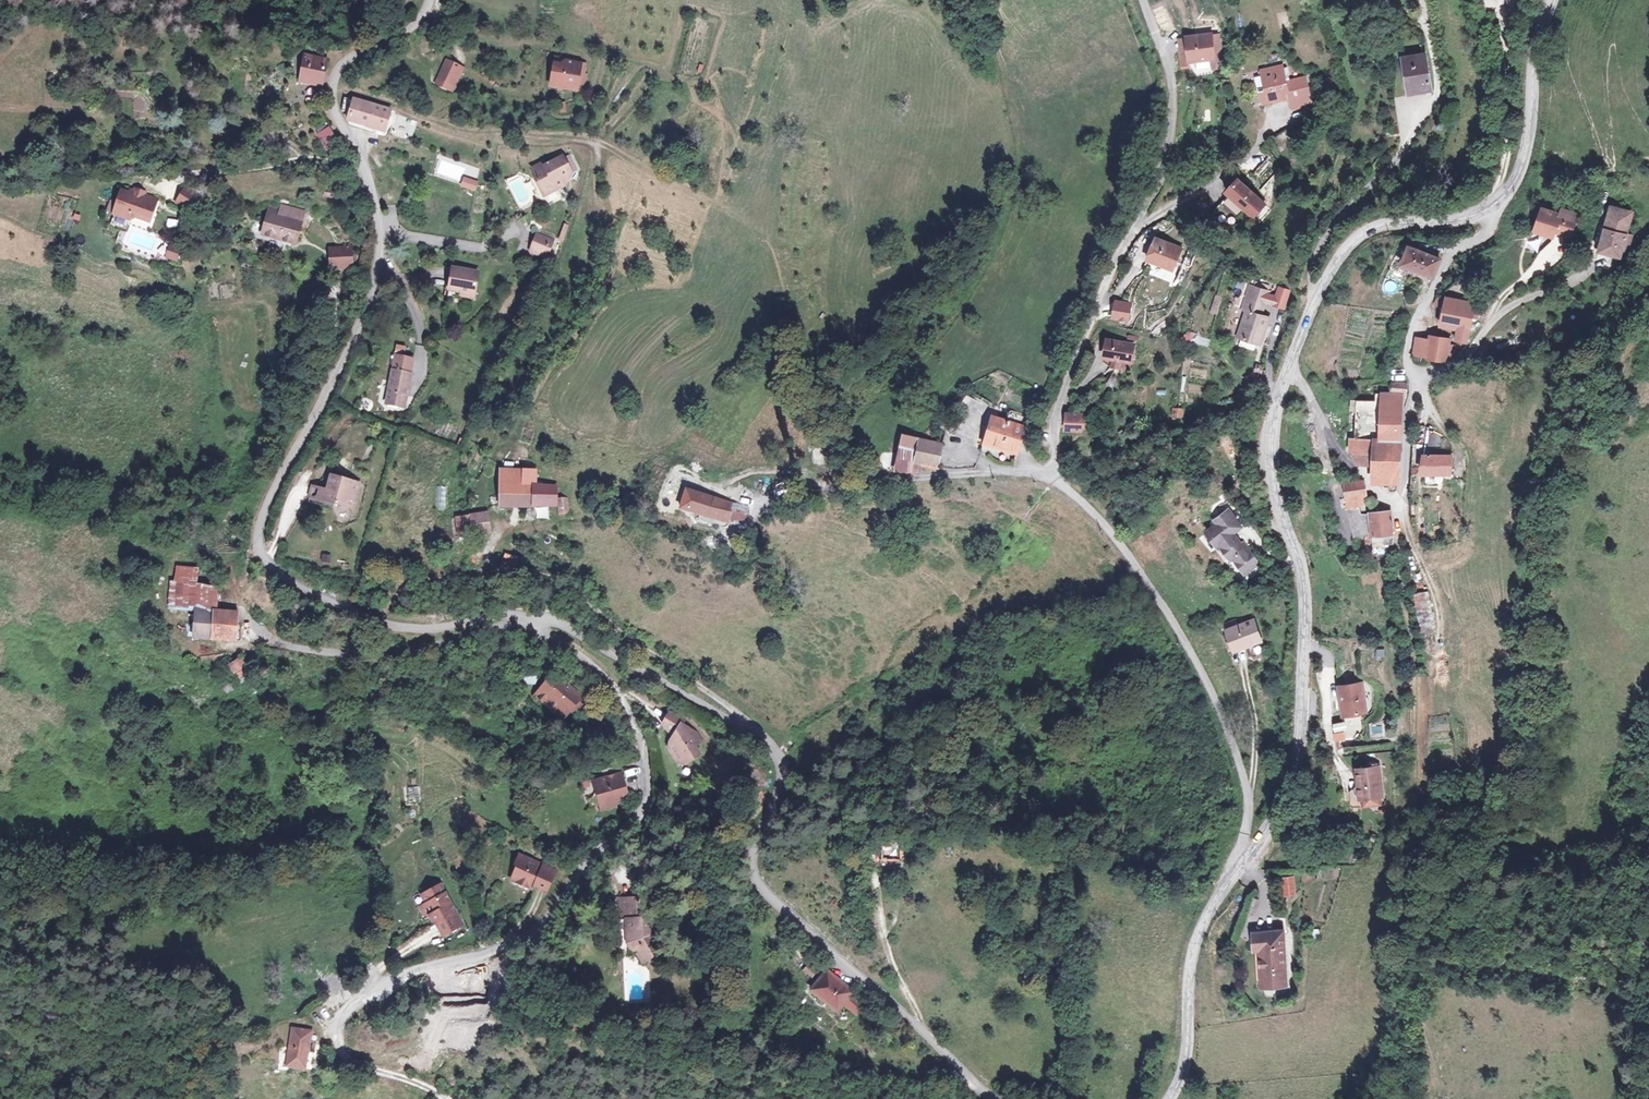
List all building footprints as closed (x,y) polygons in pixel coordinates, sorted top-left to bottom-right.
[(1214,31),(1189,33),(1191,58),(1217,55),(1214,31)] [(1191,58),(1189,35),(1181,36),(1184,61),(1192,61),(1192,58),(1191,58)] [(1424,49),(1399,54),(1405,83),(1417,82),(1418,88),(1430,86),(1424,49)] [(325,67),(329,58),(300,53),(298,78),(324,83),(324,75),(325,67)] [(574,58),(567,58),(566,71),(572,78),(581,79),(581,83),(591,84),(592,67),(596,67),(597,56),(579,55),(574,58)] [(467,64),(459,60),(452,78),(460,81),(467,64)] [(467,64),(460,81),(469,85),(476,67),(467,64)] [(1289,78),(1295,77),(1292,64),(1286,65),(1289,78)] [(1264,90),(1266,100),(1291,94),(1294,106),(1314,101),(1309,74),(1295,77),(1289,78),(1286,65),(1266,69),(1266,71),(1270,89),(1264,90)] [(592,67),(591,84),(598,85),(599,68),(596,67),(592,67)] [(572,78),(566,71),(564,81),(581,83),(581,79),(572,78)] [(1270,89),(1266,71),(1257,73),(1261,91),(1264,90),(1270,89)] [(1417,82),(1405,83),(1406,91),(1418,88),(1417,82)] [(344,114),(352,116),(356,101),(343,98),(344,114)] [(374,106),(356,101),(352,116),(350,122),(387,133),(393,112),(374,106)] [(327,132),(313,135),(319,152),(334,148),(327,132)] [(570,160),(569,157),(550,166),(549,163),(538,168),(543,178),(540,180),(548,196),(570,186),(568,180),(577,175),(576,172),(570,160)] [(570,160),(576,172),(581,169),(576,157),(570,160)] [(519,173),(506,178),(518,209),(532,203),(519,173)] [(466,185),(473,187),(476,181),(468,178),(466,185)] [(1239,178),(1227,190),(1229,192),(1241,180),(1239,178)] [(1229,192),(1218,204),(1233,219),(1245,207),(1253,215),(1264,203),(1241,180),(1229,192)] [(172,211),(184,218),(193,203),(180,197),(172,211)] [(123,202),(122,206),(132,209),(134,205),(138,207),(139,203),(130,201),(129,204),(123,202)] [(144,231),(151,211),(138,207),(134,205),(132,209),(122,206),(115,203),(107,226),(124,232),(127,225),(144,231)] [(1630,213),(1609,207),(1600,244),(1609,247),(1607,254),(1618,256),(1620,249),(1622,242),(1629,243),(1631,235),(1625,233),(1630,213)] [(1568,236),(1575,215),(1559,210),(1557,215),(1540,210),(1533,232),(1551,237),(1554,226),(1559,228),(1557,233),(1568,236)] [(291,253),(301,221),(279,214),(276,224),(266,221),(259,244),(291,253)] [(184,223),(175,223),(175,234),(185,233),(184,223)] [(1156,234),(1146,255),(1171,267),(1181,245),(1156,234)] [(556,242),(540,235),(534,250),(550,257),(556,242)] [(1622,242),(1620,249),(1627,251),(1629,243),(1622,242)] [(1609,247),(1600,244),(1598,251),(1607,254),(1609,247)] [(179,260),(180,252),(166,250),(164,258),(179,260)] [(1437,260),(1407,251),(1400,271),(1430,282),(1437,260)] [(165,255),(158,252),(155,264),(161,267),(165,255)] [(347,257),(327,258),(328,277),(348,276),(347,257)] [(476,297),(480,273),(456,268),(453,289),(464,292),(464,295),(476,297)] [(1247,300),(1265,305),(1268,294),(1250,290),(1247,300)] [(1218,314),(1222,296),(1214,294),(1210,313),(1218,314)] [(1475,302),(1434,295),(1432,307),(1442,310),(1440,327),(1459,330),(1458,342),(1470,345),(1473,330),(1470,330),(1475,302)] [(1265,305),(1247,300),(1243,315),(1246,316),(1238,341),(1262,347),(1269,322),(1260,319),(1265,305)] [(1132,304),(1115,301),(1112,319),(1129,322),(1132,304)] [(1193,341),(1195,334),(1185,331),(1183,338),(1193,341)] [(1422,360),(1452,359),(1453,347),(1445,345),(1445,340),(1415,336),(1412,354),(1422,360)] [(1134,358),(1105,350),(1101,367),(1110,370),(1119,373),(1129,376),(1134,358)] [(394,368),(412,373),(415,358),(397,354),(394,368)] [(412,373),(394,368),(387,402),(405,406),(412,373)] [(1119,373),(1110,370),(1108,378),(1117,382),(1119,373)] [(1405,387),(1404,383),(1377,382),(1377,391),(1373,391),(1372,405),(1379,405),(1377,443),(1372,442),(1370,468),(1369,482),(1392,483),(1396,456),(1399,399),(1388,398),(1388,391),(1406,392),(1405,387)] [(1379,405),(1372,405),(1354,404),(1350,454),(1357,467),(1370,468),(1372,442),(1377,443),(1379,405)] [(1170,417),(1182,419),(1184,409),(1172,406),(1170,417)] [(1073,439),(1075,423),(1060,421),(1058,437),(1073,439)] [(1426,447),(1436,447),(1436,430),(1426,430),(1426,447)] [(1019,436),(981,434),(980,456),(1018,458),(1019,436)] [(925,471),(930,453),(906,446),(901,465),(925,471)] [(1319,452),(1323,466),(1330,463),(1326,449),(1319,452)] [(1450,484),(1451,466),(1419,464),(1417,483),(1450,484)] [(960,480),(972,479),(972,469),(960,468),(960,480)] [(523,471),(496,472),(497,506),(556,508),(556,486),(524,488),(523,471)] [(351,508),(361,483),(333,473),(328,488),(324,499),(351,508)] [(1398,547),(1394,516),(1372,516),(1360,513),(1359,506),(1362,506),(1362,481),(1344,480),(1342,506),(1348,543),(1362,542),(1364,563),(1371,563),(1369,541),(1386,540),(1387,548),(1398,547)] [(324,499),(328,488),(311,483),(306,498),(322,504),(324,499)] [(729,523),(734,508),(698,499),(690,522),(719,531),(726,531),(729,523)] [(575,500),(563,501),(564,515),(576,514),(575,500)] [(734,508),(729,523),(747,527),(752,514),(734,508)] [(469,511),(468,531),(484,530),(483,510),(469,511)] [(1237,523),(1228,510),(1212,520),(1215,525),(1204,532),(1215,548),(1219,546),(1228,558),(1233,556),(1237,562),(1252,553),(1242,539),(1238,541),(1229,528),(1237,523)] [(468,531),(469,511),(451,511),(452,532),(468,531)] [(503,550),(502,554),(507,562),(517,557),(511,546),(503,550)] [(469,562),(468,548),(452,549),(452,563),(469,562)] [(1252,553),(1237,562),(1244,572),(1258,562),(1252,553)] [(1420,634),(1436,631),(1429,590),(1413,593),(1420,634)] [(228,631),(228,615),(184,615),(186,644),(231,643),(228,631)] [(1255,622),(1225,630),(1231,649),(1261,642),(1255,622)] [(247,681),(237,661),(222,669),(233,688),(247,681)] [(537,684),(545,676),(539,672),(532,681),(537,684)] [(577,702),(545,676),(537,684),(525,698),(554,720),(560,712),(564,716),(577,702)] [(1362,683),(1340,686),(1343,702),(1349,701),(1351,715),(1366,713),(1362,683)] [(1349,701),(1343,702),(1344,716),(1351,715),(1349,701)] [(699,736),(686,727),(678,738),(690,748),(683,755),(681,763),(689,779),(696,782),(712,774),(708,763),(715,760),(711,751),(695,740),(699,736)] [(1335,742),(1346,739),(1344,730),(1333,733),(1335,742)] [(1378,767),(1356,770),(1360,799),(1363,798),(1381,796),(1382,796),(1378,767)] [(627,772),(598,779),(605,808),(619,804),(618,797),(631,794),(627,772)] [(1381,796),(1363,798),(1364,807),(1382,805),(1381,796)] [(908,853),(887,855),(889,870),(910,867),(908,853)] [(560,871),(524,856),(520,865),(521,869),(516,880),(539,890),(540,887),(551,892),(560,871)] [(1280,879),(1283,895),(1292,893),(1289,877),(1280,879)] [(449,936),(467,925),(445,886),(427,897),(432,905),(426,908),(432,919),(438,916),(449,936)] [(654,933),(653,914),(629,915),(629,932),(623,932),(623,961),(627,962),(652,986),(672,966),(660,953),(653,954),(653,946),(657,946),(657,933),(654,933)] [(1282,931),(1252,937),(1256,954),(1260,953),(1265,952),(1271,987),(1291,984),(1282,931)] [(1265,952),(1260,953),(1267,989),(1271,987),(1265,952)] [(823,994),(815,988),(810,993),(817,1000),(823,994)] [(860,1015),(833,994),(817,1013),(843,1034),(850,1026),(858,1016),(860,1015)] [(858,1016),(850,1026),(863,1036),(871,1027),(858,1016)] [(283,1038),(302,1041),(306,1020),(287,1017),(283,1038)] [(295,1079),(302,1041),(283,1038),(276,1067),(266,1066),(263,1079),(278,1081),(279,1077),(295,1079)]
